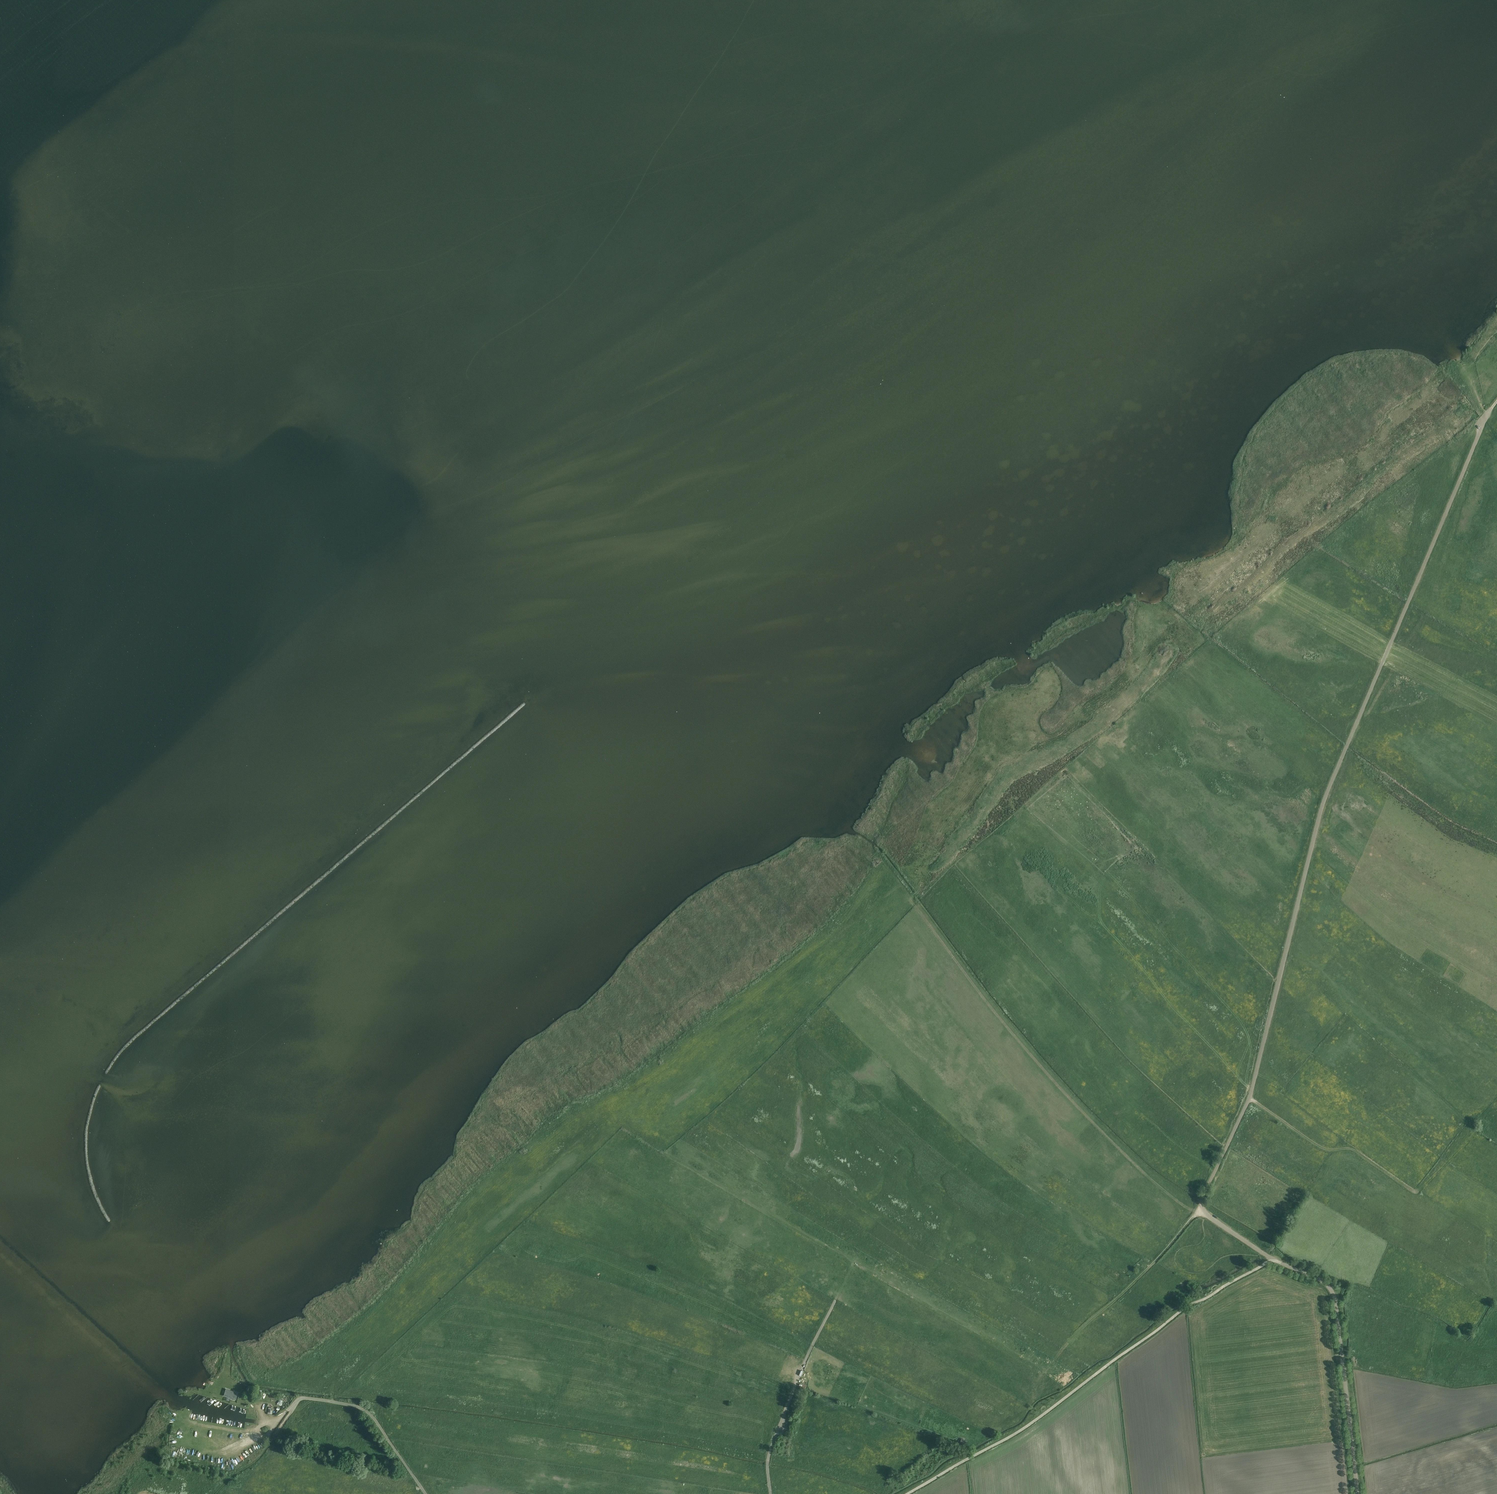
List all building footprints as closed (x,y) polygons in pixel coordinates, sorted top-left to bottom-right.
[(231,1398),(236,1399),(238,1393),(229,1391),(228,1395),(231,1396),(231,1398)]
